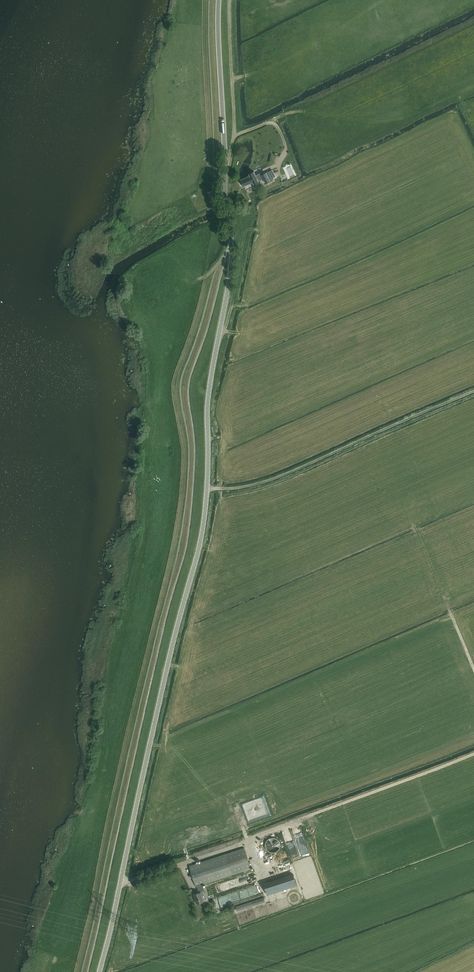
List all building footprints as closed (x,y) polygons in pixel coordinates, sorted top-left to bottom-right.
[(292,165),(286,166),(289,177),(295,176),(292,165)] [(240,179),(237,181),(240,188),(243,186),(244,186),(246,189),(255,185),(254,184),(259,181),(258,180),(264,178),(266,183),(270,180),(274,179),(270,170),(262,174),(261,172),(256,175),(254,171),(249,173),(250,175),(240,179)] [(217,200),(213,190),(208,192),(211,202),(217,200)] [(291,828),(300,856),(308,854),(299,825),(291,828)] [(265,844),(265,845),(265,846),(265,847),(266,847),(266,848),(266,849),(267,850),(267,851),(268,851),(269,852),(270,852),(271,852),(271,853),(272,853),(273,853),(274,853),(275,852),(276,852),(277,852),(277,851),(278,851),(279,850),(279,849),(280,848),(280,847),(280,846),(280,845),(280,844),(280,843),(280,842),(279,842),(279,841),(278,840),(278,839),(277,839),(276,838),(275,838),(274,838),(273,838),(272,838),(271,838),(270,838),(269,839),(268,839),(267,840),(267,841),(266,841),(266,842),(266,843),(265,843),(265,844)] [(244,848),(227,853),(189,866),(196,887),(197,886),(199,892),(201,891),(201,892),(205,890),(203,886),(208,885),(207,883),(251,869),(244,848)] [(283,867),(289,865),(287,858),(277,861),(278,864),(281,863),(283,867)] [(292,872),(263,882),(267,895),(297,885),(292,872)] [(256,874),(215,884),(217,892),(259,881),(256,874)] [(201,891),(199,892),(194,894),(197,903),(204,901),(201,892),(201,891)] [(218,897),(220,904),(238,900),(237,897),(239,896),(238,891),(218,897)]
